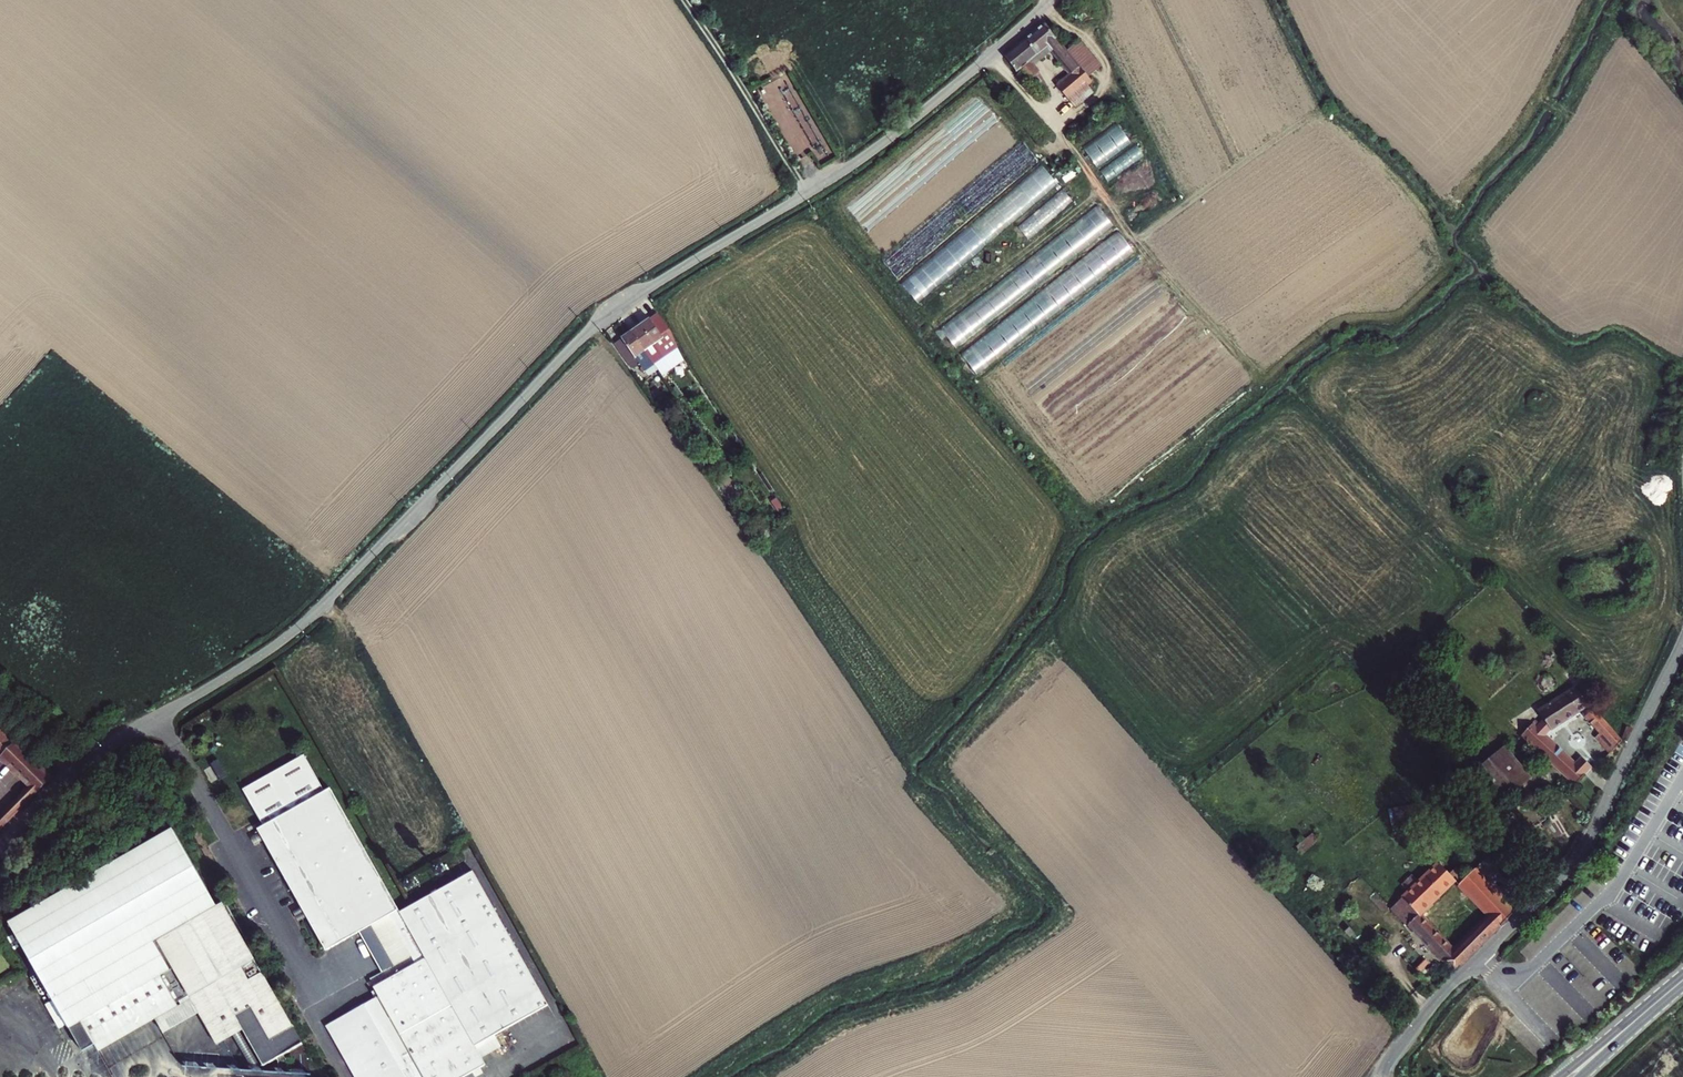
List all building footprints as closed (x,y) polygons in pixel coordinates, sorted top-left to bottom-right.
[(1018,73),(1020,71),(1030,82),(1040,73),(1030,61),(1049,45),(1072,73),(1059,84),(1070,98),(1102,72),(1104,70),(1080,42),(1068,52),(1046,26),(1020,48),(1019,47),(1006,59),(1018,73)] [(1118,124),(1082,146),(1095,167),(1131,145),(1118,124)] [(1024,143),(879,257),(895,278),(1041,164),(1024,143)] [(1099,170),(1106,181),(1145,158),(1138,146),(1099,170)] [(1043,166),(900,282),(915,300),(1058,184),(1043,166)] [(1029,240),(1072,201),(1061,188),(1018,228),(1029,240)] [(1099,208),(938,325),(950,342),(1112,225),(1099,208)] [(1078,267),(959,351),(976,374),(1065,311),(1060,303),(1073,293),(1068,287),(1084,276),(1078,267)] [(655,316),(650,320),(664,339),(669,335),(655,316)] [(650,320),(639,328),(660,357),(663,362),(670,357),(667,353),(671,350),(664,339),(650,320)] [(639,328),(630,334),(650,364),(652,366),(653,368),(663,362),(660,357),(639,328)] [(650,364),(630,334),(617,343),(632,364),(637,360),(645,371),(652,366),(650,364)] [(743,474),(736,479),(741,487),(748,482),(743,474)] [(1574,686),(1539,709),(1544,718),(1537,723),(1534,721),(1525,731),(1577,781),(1585,771),(1575,761),(1546,731),(1582,707),(1604,732),(1583,753),(1593,762),(1596,765),(1623,738),(1577,684),(1574,686)] [(29,789),(0,820),(0,835),(51,780),(16,746),(14,748),(0,734),(0,762),(29,789)] [(1532,772),(1505,744),(1474,772),(1502,801),(1532,772)] [(487,1063),(477,1045),(487,1039),(548,1004),(472,871),(412,905),(401,912),(329,786),(323,789),(302,752),(241,788),(262,824),(257,827),(301,904),(292,909),(297,919),(307,914),(327,948),(387,914),(410,953),(397,961),(379,971),(383,978),(372,984),(379,995),(369,1000),(327,1025),(357,1076),(462,1076),(487,1063)] [(1575,761),(1585,771),(1593,762),(1583,753),(1575,761)] [(240,1029),(260,1064),(300,1041),(260,973),(254,977),(168,828),(4,922),(78,1051),(90,1044),(95,1051),(174,1005),(172,1001),(184,993),(209,1036),(213,1044),(240,1029)] [(1504,896),(1513,888),(1505,880),(1480,855),(1474,861),(1458,876),(1492,913),(1473,932),(1483,942),(1517,908),(1504,896)] [(1423,911),(1458,876),(1443,860),(1425,877),(1419,870),(1407,882),(1414,889),(1406,896),(1416,905),(1422,912),(1423,911)] [(1477,865),(1483,871),(1487,868),(1481,862),(1477,865)] [(1406,915),(1413,921),(1422,912),(1416,905),(1406,915)] [(1413,921),(1428,938),(1438,948),(1457,968),(1474,951),(1464,941),(1458,946),(1423,911),(1422,912),(1413,921)] [(1474,951),(1483,942),(1473,932),(1464,941),(1474,951)] [(1418,968),(1438,948),(1428,938),(1408,958),(1418,968)]
